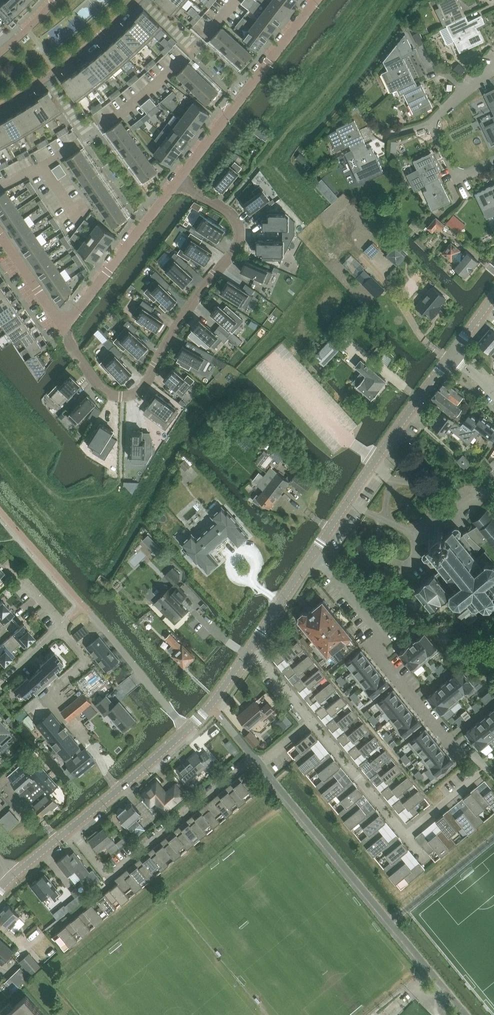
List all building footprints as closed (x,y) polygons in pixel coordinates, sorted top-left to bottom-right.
[(6,1),(5,0),(2,0),(0,2),(0,13),(13,26),(17,22),(14,18),(18,14),(6,1)] [(20,0),(7,0),(6,1),(18,14),(26,6),(20,0)] [(174,0),(157,0),(172,13),(180,4),(174,0)] [(246,0),(244,0),(241,4),(249,10),(253,5),(246,0)] [(282,0),(272,0),(269,4),(284,16),(291,7),(282,0)] [(435,9),(444,26),(447,25),(452,22),(452,23),(466,16),(458,0),(438,0),(436,1),(440,7),(435,9)] [(284,16),(269,4),(263,12),(278,24),(284,16)] [(161,25),(145,10),(137,18),(153,33),(161,25)] [(278,24),(263,12),(256,21),(271,33),(278,24)] [(447,26),(440,29),(447,43),(454,40),(460,53),(483,41),(476,27),(485,23),(481,15),(473,20),(472,19),(468,20),(466,16),(452,23),(452,22),(447,25),(447,26)] [(153,33),(137,18),(136,18),(138,19),(130,27),(145,41),(153,33)] [(271,33),(256,21),(250,30),(265,41),(271,33)] [(145,41),(130,27),(123,34),(137,49),(145,41)] [(219,46),(230,34),(222,27),(211,39),(219,46)] [(265,41),(250,30),(243,38),(242,38),(258,50),(259,50),(258,50),(265,41)] [(419,32),(414,35),(420,46),(425,43),(419,32)] [(137,49),(123,34),(115,41),(128,57),(137,49)] [(226,53),(237,41),(230,34),(219,46),(226,53)] [(387,71),(381,74),(391,92),(397,89),(403,87),(415,81),(413,76),(403,58),(409,55),(408,52),(414,49),(413,49),(405,34),(396,45),(383,61),(387,71)] [(128,57),(115,41),(107,49),(120,64),(128,57)] [(234,60),(245,48),(237,41),(226,53),(234,60)] [(169,51),(166,47),(161,52),(165,55),(169,51)] [(242,67),(253,55),(245,48),(234,60),(242,67)] [(107,49),(98,56),(111,71),(120,64),(107,49)] [(111,71),(98,56),(90,63),(103,79),(111,71)] [(103,79),(90,63),(81,70),(94,86),(103,79)] [(185,82),(196,70),(188,63),(177,75),(185,82)] [(466,70),(459,64),(454,70),(460,76),(466,70)] [(94,86),(81,70),(73,76),(72,74),(71,74),(85,92),(94,86)] [(192,89),(204,77),(196,70),(185,82),(192,89)] [(85,92),(71,74),(62,81),(76,99),(85,92)] [(199,96),(211,84),(204,77),(192,89),(199,96)] [(403,87),(397,89),(400,95),(404,93),(413,112),(415,116),(433,107),(431,103),(421,84),(418,86),(415,81),(403,87)] [(207,104),(219,92),(211,84),(199,96),(207,104)] [(484,94),(493,114),(493,89),(484,94)] [(62,109),(49,90),(40,97),(52,115),(62,109)] [(52,115),(40,97),(39,97),(41,99),(32,104),(43,122),(52,115)] [(157,105),(150,98),(146,102),(152,109),(157,105)] [(210,113),(194,101),(193,102),(194,102),(187,111),(202,122),(209,114),(210,113)] [(152,109),(146,102),(141,106),(147,113),(152,109)] [(43,122),(32,104),(23,110),(33,127),(43,122)] [(33,127),(23,110),(13,115),(24,133),(33,127)] [(202,122),(187,111),(181,119),(196,131),(202,122)] [(24,133),(13,115),(4,121),(14,139),(24,133)] [(196,131),(181,119),(174,128),(189,139),(196,131)] [(338,129),(330,133),(338,150),(346,146),(350,144),(352,150),(366,143),(355,120),(337,128),(338,129)] [(0,123),(0,137),(4,144),(14,139),(4,121),(0,123)] [(114,139),(127,130),(120,121),(107,131),(114,139)] [(484,128),(492,145),(493,144),(493,123),(484,128)] [(189,139),(174,128),(168,136),(183,148),(189,139)] [(78,137),(74,130),(69,133),(74,140),(78,137)] [(120,148),(133,138),(127,130),(114,139),(120,148)] [(183,148),(168,136),(161,145),(176,156),(183,148)] [(126,156),(139,146),(133,138),(120,148),(126,156)] [(366,143),(352,150),(361,169),(354,172),(358,182),(366,178),(383,170),(372,147),(368,149),(366,143)] [(176,156),(161,145),(155,153),(154,153),(154,154),(169,166),(170,165),(176,156)] [(132,164),(145,154),(139,146),(126,156),(132,164)] [(87,158),(85,156),(81,149),(67,159),(73,168),(87,158)] [(296,158),(302,164),(306,159),(300,153),(296,158)] [(418,169),(407,174),(414,190),(425,185),(439,178),(437,173),(441,171),(431,153),(414,161),(418,169)] [(138,172),(151,163),(145,154),(132,164),(138,172)] [(79,176),(92,167),(87,158),(73,168),(79,176)] [(144,181),(157,171),(151,163),(138,172),(144,181)] [(55,174),(63,169),(60,164),(52,169),(55,174)] [(239,173),(230,166),(228,164),(222,170),(225,172),(215,184),(216,185),(215,186),(219,190),(220,189),(223,192),(239,173)] [(98,175),(92,167),(79,176),(85,185),(98,175)] [(58,179),(67,174),(63,169),(55,174),(58,179)] [(260,170),(252,180),(256,186),(266,178),(260,170)] [(90,193),(104,184),(98,175),(85,185),(90,193)] [(427,189),(424,191),(433,210),(450,202),(442,183),(439,178),(425,185),(427,189)] [(96,201),(110,192),(104,184),(90,193),(96,201)] [(475,194),(484,212),(487,218),(493,215),(493,185),(475,194)] [(270,199),(263,190),(262,190),(259,186),(253,191),(256,195),(243,205),(244,206),(243,206),(247,211),(248,210),(250,214),(270,199)] [(12,200),(6,191),(0,195),(0,208),(12,200)] [(333,191),(327,197),(332,203),(339,197),(333,191)] [(102,210),(115,201),(110,192),(96,201),(102,210)] [(273,199),(268,202),(271,206),(275,202),(280,199),(281,198),(277,193),(271,197),(273,199)] [(18,209),(12,200),(0,208),(0,214),(3,219),(18,209)] [(107,218),(121,209),(115,201),(102,210),(107,218)] [(9,228),(24,218),(18,209),(3,219),(9,228)] [(113,227),(127,218),(121,209),(107,218),(113,227)] [(263,219),(263,229),(274,229),(275,229),(278,229),(279,229),(283,229),(283,235),(295,235),(295,221),(285,209),(267,210),(267,219),(263,219)] [(200,214),(192,226),(217,242),(225,230),(200,214)] [(459,233),(466,225),(454,215),(447,223),(459,233)] [(15,237),(30,227),(24,218),(9,228),(15,237)] [(437,218),(428,228),(433,231),(437,227),(441,230),(445,225),(437,218)] [(418,234),(423,229),(414,220),(409,225),(418,234)] [(115,236),(103,227),(98,223),(98,224),(92,232),(108,245),(114,237),(115,237),(115,236)] [(21,246),(36,236),(30,227),(15,237),(21,246)] [(108,245),(92,232),(85,241),(101,253),(108,245)] [(205,264),(213,253),(199,244),(202,240),(194,235),(191,233),(188,237),(187,238),(182,235),(176,244),(181,247),(180,248),(181,249),(178,253),(189,260),(192,256),(205,264)] [(257,240),(257,253),(262,253),(263,260),(281,260),(295,235),(283,235),(283,241),(273,241),(273,240),(272,240),(272,241),(268,241),(268,240),(267,240),(267,241),(257,240)] [(27,255),(42,245),(36,236),(21,246),(27,255)] [(101,253),(85,241),(79,249),(78,249),(95,263),(95,262),(101,253)] [(373,243),(365,251),(372,258),(380,250),(373,243)] [(451,261),(452,260),(456,262),(453,266),(466,277),(479,262),(465,251),(463,254),(459,252),(460,250),(451,243),(442,253),(451,261)] [(34,264),(48,254),(42,245),(27,255),(34,264)] [(396,245),(387,255),(397,264),(406,254),(396,245)] [(165,252),(157,261),(163,266),(162,267),(184,287),(193,277),(185,269),(189,265),(179,256),(175,253),(171,257),(165,252)] [(40,273),(54,263),(48,254),(34,264),(40,273)] [(356,277),(365,268),(351,254),(342,264),(356,277)] [(263,281),(268,283),(273,273),(246,261),(241,271),(263,281)] [(46,282),(60,272),(54,263),(40,273),(46,282)] [(357,276),(377,297),(385,289),(372,275),(372,276),(365,269),(364,270),(357,276)] [(149,288),(145,292),(154,301),(158,297),(163,302),(160,306),(166,311),(169,308),(170,307),(171,308),(175,304),(174,303),(177,300),(166,290),(171,285),(156,271),(151,276),(155,280),(148,288),(149,288)] [(66,281),(60,272),(46,282),(52,291),(66,281)] [(68,294),(73,290),(66,281),(52,291),(61,305),(61,306),(70,295),(68,294)] [(246,284),(242,289),(228,281),(221,292),(246,308),(253,296),(251,295),(255,290),(246,284)] [(433,287),(417,306),(420,309),(419,311),(419,313),(422,316),(425,316),(426,314),(429,317),(430,316),(432,317),(441,308),(439,306),(445,298),(433,287)] [(12,301),(8,295),(12,292),(11,289),(6,292),(0,297),(0,310),(12,301)] [(18,310),(14,304),(18,301),(17,298),(12,301),(0,310),(0,319),(2,322),(18,310)] [(138,318),(136,320),(142,325),(144,322),(157,331),(164,322),(151,313),(154,308),(143,300),(139,305),(133,315),(138,318)] [(230,330),(237,321),(236,321),(240,317),(234,312),(230,315),(219,305),(211,314),(222,323),(218,328),(223,333),(227,336),(228,336),(232,332),(230,330)] [(8,331),(24,319),(20,313),(24,310),(23,307),(18,310),(2,322),(8,331)] [(14,340),(30,328),(26,322),(30,319),(29,316),(24,319),(8,331),(14,340)] [(117,337),(118,338),(114,342),(115,342),(124,350),(127,346),(139,357),(143,353),(144,353),(148,349),(147,348),(148,347),(134,334),(138,329),(128,320),(124,325),(126,327),(117,337)] [(194,330),(189,336),(199,345),(201,343),(207,348),(210,344),(215,348),(222,340),(200,320),(192,329),(194,330)] [(20,348),(36,337),(32,331),(36,328),(35,325),(30,328),(14,340),(20,348)] [(490,329),(478,343),(493,358),(493,333),(490,329)] [(26,357),(43,346),(38,340),(42,337),(41,334),(36,337),(20,348),(26,357)] [(336,334),(315,355),(324,364),(345,343),(336,334)] [(47,368),(37,352),(43,348),(44,349),(48,346),(47,343),(43,346),(26,357),(40,378),(47,368)] [(119,359),(124,355),(115,345),(110,349),(112,352),(102,361),(103,362),(101,364),(109,373),(111,371),(122,382),(132,373),(119,359)] [(183,346),(177,356),(180,357),(178,362),(181,364),(181,365),(189,369),(192,364),(203,370),(209,360),(211,362),(215,356),(203,350),(200,355),(185,347),(183,346)] [(361,360),(355,366),(366,376),(358,386),(373,399),(380,390),(379,389),(386,381),(361,360)] [(173,369),(164,379),(183,395),(192,385),(191,384),(194,380),(188,375),(185,379),(173,369)] [(60,407),(81,385),(71,376),(60,387),(58,385),(49,394),(51,396),(50,397),(60,407)] [(456,388),(455,388),(445,381),(438,391),(456,404),(464,395),(461,392),(459,391),(459,390),(456,388)] [(456,404),(438,391),(431,400),(445,411),(443,412),(448,415),(456,404)] [(149,406),(145,412),(165,428),(178,412),(174,409),(175,407),(168,402),(167,401),(164,399),(165,399),(164,399),(156,393),(148,405),(149,406)] [(72,395),(66,401),(70,405),(76,399),(72,395)] [(76,425),(96,403),(88,395),(67,417),(76,425)] [(456,404),(448,415),(467,430),(476,428),(479,430),(491,439),(493,442),(493,427),(481,417),(478,420),(470,413),(469,414),(456,404)] [(445,433),(449,427),(470,442),(479,430),(476,428),(467,430),(448,415),(443,412),(434,425),(445,433)] [(251,426),(249,428),(253,434),(261,428),(255,421),(250,425),(251,426)] [(90,443),(88,445),(94,449),(93,451),(105,459),(117,439),(111,435),(114,430),(101,423),(89,442),(90,443)] [(213,429),(226,442),(230,439),(217,426),(213,429)] [(131,447),(130,457),(132,457),(132,462),(146,463),(152,454),(152,440),(150,433),(143,433),(143,431),(131,430),(131,441),(130,447),(131,447)] [(277,446),(270,455),(280,462),(281,460),(286,464),(285,465),(293,471),(295,473),(301,465),(277,446)] [(264,450),(255,463),(257,465),(267,452),(264,450)] [(466,468),(470,464),(471,463),(462,455),(457,460),(466,468)] [(179,465),(185,471),(191,465),(185,459),(179,465)] [(256,495),(252,500),(258,505),(261,502),(269,508),(290,482),(286,479),(271,467),(264,476),(259,472),(253,480),(258,484),(257,485),(263,489),(258,496),(256,495)] [(293,471),(286,479),(290,482),(304,493),(310,485),(295,473),(293,471)] [(181,542),(184,546),(186,548),(185,549),(188,552),(186,554),(192,561),(194,559),(197,563),(198,562),(208,573),(219,563),(209,552),(228,534),(238,546),(249,536),(239,525),(240,524),(228,511),(227,512),(222,506),(212,516),(216,521),(197,539),(195,537),(191,533),(181,542)] [(476,558),(471,553),(475,550),(476,551),(481,546),(480,546),(486,541),(493,550),(493,518),(488,511),(472,523),(474,526),(468,532),(467,530),(463,533),(464,534),(459,537),(458,536),(460,534),(461,534),(461,531),(461,530),(459,529),(459,528),(456,528),(456,527),(455,527),(455,528),(453,529),(452,529),(452,530),(446,535),(443,535),(442,533),(444,532),(442,531),(441,532),(439,531),(438,532),(435,535),(431,538),(429,539),(430,541),(428,542),(429,543),(431,542),(434,545),(432,546),(426,551),(425,551),(425,552),(422,555),(421,555),(422,555),(421,558),(421,559),(423,561),(424,562),(424,561),(426,562),(427,562),(427,561),(430,559),(436,566),(435,567),(436,567),(439,571),(435,574),(434,574),(433,574),(433,575),(430,578),(427,580),(425,579),(422,582),(423,583),(415,589),(432,609),(450,594),(450,600),(455,606),(460,606),(456,610),(467,623),(469,624),(476,618),(476,616),(472,610),(476,611),(481,606),(484,608),(489,609),(493,605),(493,602),(493,598),(493,597),(493,596),(493,582),(492,579),(493,578),(493,562),(487,553),(485,550),(476,558)] [(148,535),(143,540),(147,545),(153,539),(148,535)] [(158,544),(152,550),(157,555),(162,549),(158,544)] [(174,584),(160,598),(167,605),(161,611),(167,617),(170,614),(176,619),(186,609),(179,602),(186,595),(179,588),(181,586),(177,582),(180,579),(180,574),(173,567),(165,575),(174,584)] [(299,620),(328,655),(336,648),(344,656),(359,644),(323,600),(308,613),(303,612),(300,615),(299,620)] [(2,632),(15,621),(10,616),(13,613),(1,601),(0,602),(0,629),(2,632)] [(22,623),(19,626),(15,621),(2,632),(15,646),(20,641),(24,645),(33,636),(22,623)] [(84,624),(73,633),(78,639),(89,630),(84,624)] [(10,651),(15,646),(2,632),(0,634),(0,659),(4,663),(13,654),(10,651)] [(425,632),(416,639),(430,657),(439,650),(425,632)] [(172,645),(168,649),(184,666),(193,657),(170,633),(165,638),(172,645)] [(99,637),(88,647),(107,670),(118,660),(99,637)] [(416,639),(407,646),(422,664),(430,657),(416,639)] [(298,653),(303,660),(309,654),(298,641),(282,653),(280,650),(272,657),(278,664),(286,658),(290,664),(291,664),(293,667),(297,664),(292,657),(298,653)] [(407,646),(399,653),(413,671),(422,664),(407,646)] [(361,649),(346,662),(353,670),(353,671),(368,658),(361,649)] [(41,666),(35,672),(46,685),(58,674),(54,670),(60,665),(63,662),(59,658),(54,652),(43,662),(40,665),(41,666)] [(309,667),(314,673),(320,668),(309,654),(303,660),(297,664),(293,667),(291,664),(290,664),(283,670),(289,678),(297,672),(301,677),(302,677),(304,681),(308,677),(303,671),(309,667)] [(353,671),(350,673),(357,681),(375,667),(368,658),(353,671)] [(375,667),(357,681),(364,690),(382,675),(375,667)] [(94,668),(78,681),(90,696),(106,683),(94,668)] [(320,668),(314,673),(308,677),(304,681),(302,677),(301,677),(294,684),(300,691),(308,685),(312,691),(313,691),(315,694),(320,691),(314,684),(320,680),(325,686),(331,681),(320,668)] [(461,669),(453,676),(465,692),(469,696),(478,689),(461,669)] [(31,691),(35,695),(46,685),(35,672),(28,678),(27,677),(24,679),(13,689),(18,695),(21,693),(24,697),(31,691)] [(382,675),(364,690),(371,698),(389,684),(382,675)] [(453,676),(444,683),(457,698),(465,692),(453,676)] [(331,693),(336,700),(342,695),(331,681),(325,686),(320,691),(315,694),(313,691),(312,691),(305,697),(311,705),(319,699),(323,704),(324,704),(326,708),(331,704),(325,698),(331,693)] [(444,683),(436,690),(451,708),(459,701),(457,698),(444,683)] [(393,689),(375,703),(382,712),(385,710),(400,697),(393,689)] [(436,690),(427,697),(442,715),(451,708),(436,690)] [(62,711),(70,721),(83,711),(90,719),(98,712),(94,707),(95,706),(84,693),(62,711)] [(342,707),(347,713),(353,708),(342,695),(336,700),(331,704),(326,708),(324,704),(323,704),(316,711),(322,718),(330,712),(334,718),(335,718),(337,721),(342,718),(337,711),(342,707)] [(123,730),(135,720),(119,702),(115,706),(106,696),(96,705),(105,715),(108,713),(123,730)] [(400,697),(385,710),(392,718),(407,706),(400,697)] [(268,703),(262,708),(255,701),(238,716),(248,727),(260,717),(262,720),(274,710),(268,703)] [(392,718),(389,720),(396,729),(414,714),(407,706),(392,718)] [(352,731),(347,725),(353,721),(358,727),(364,722),(353,708),(347,713),(342,718),(337,721),(335,718),(334,718),(327,724),(333,732),(341,725),(345,731),(346,731),(348,735),(352,731)] [(484,718),(493,730),(493,712),(493,711),(484,718)] [(51,713),(37,724),(65,759),(79,748),(51,713)] [(277,721),(284,729),(292,722),(285,714),(277,721)] [(414,714),(396,729),(403,738),(421,723),(414,714)] [(475,725),(490,743),(493,739),(493,730),(484,718),(475,725)] [(13,719),(9,723),(14,728),(18,725),(13,719)] [(0,722),(0,753),(1,754),(10,746),(5,740),(11,734),(0,722)] [(364,745),(364,744),(358,738),(364,734),(369,740),(375,735),(364,722),(358,727),(352,731),(348,735),(346,731),(345,731),(338,738),(344,745),(352,739),(356,745),(357,745),(359,748),(364,745)] [(475,725),(466,733),(480,750),(490,743),(475,725)] [(425,728),(407,743),(415,751),(417,749),(433,737),(425,728)] [(260,741),(251,731),(245,736),(254,747),(260,741)] [(293,758),(299,765),(316,752),(310,745),(318,739),(311,731),(295,745),(300,752),(293,758)] [(375,758),(369,752),(375,747),(380,754),(386,749),(375,735),(369,740),(364,745),(359,748),(357,745),(356,745),(349,751),(355,759),(363,752),(367,758),(368,758),(370,761),(375,758)] [(433,737),(417,749),(424,757),(439,745),(433,737)] [(218,740),(212,745),(217,751),(223,746),(218,740)] [(235,755),(239,751),(234,745),(233,746),(230,749),(234,754),(235,755)] [(424,757),(421,760),(428,768),(446,753),(439,745),(424,757)] [(79,748),(65,759),(68,763),(67,764),(69,766),(67,768),(66,769),(66,772),(68,773),(70,774),(72,773),(73,772),(74,772),(77,776),(96,761),(86,748),(82,752),(79,748)] [(386,772),(385,771),(380,765),(386,761),(391,767),(397,762),(386,749),(380,754),(375,758),(370,761),(368,758),(367,758),(360,765),(366,772),(374,766),(378,772),(379,771),(381,775),(386,772)] [(199,756),(197,753),(177,770),(187,781),(206,764),(208,766),(214,761),(205,751),(199,756)] [(313,767),(318,773),(334,759),(329,752),(321,759),(316,752),(299,765),(306,773),(313,767)] [(446,753),(428,768),(436,777),(453,762),(446,753)] [(316,785),(322,793),(338,779),(333,773),(341,767),(334,759),(318,773),(323,779),(316,785)] [(35,799),(48,787),(42,780),(48,774),(36,760),(11,781),(20,792),(21,791),(24,794),(28,791),(35,799)] [(396,785),(391,779),(397,774),(402,781),(408,776),(397,762),(391,767),(386,772),(381,775),(379,771),(378,772),(371,778),(377,786),(385,779),(389,785),(390,785),(392,788),(396,785)] [(243,796),(243,797),(249,792),(252,796),(260,790),(245,772),(232,783),(243,796)] [(48,774),(42,780),(48,787),(35,799),(38,802),(33,806),(41,815),(50,808),(52,809),(59,803),(49,793),(58,785),(48,774)] [(408,788),(413,794),(419,789),(408,776),(402,781),(396,785),(392,788),(390,785),(389,785),(382,791),(388,799),(396,793),(400,799),(401,798),(403,802),(408,799),(402,792),(408,788)] [(336,794),(341,800),(357,787),(351,780),(344,786),(338,779),(322,793),(328,800),(336,794)] [(484,794),(478,786),(471,792),(485,809),(490,804),(493,808),(493,791),(485,780),(485,781),(491,788),(484,794)] [(148,788),(144,792),(144,793),(142,795),(146,799),(146,801),(148,804),(150,804),(151,805),(156,800),(165,811),(184,794),(176,784),(166,792),(157,782),(150,788),(148,788)] [(243,796),(232,783),(219,794),(230,807),(236,803),(239,807),(247,801),(243,797),(243,796)] [(355,800),(363,794),(357,787),(347,795),(341,800),(346,807),(338,813),(344,820),(361,807),(358,804),(355,800)] [(419,801),(424,808),(430,803),(419,789),(413,794),(408,799),(403,802),(401,798),(400,799),(393,805),(399,813),(407,806),(414,815),(406,822),(407,822),(419,812),(414,805),(419,801)] [(478,814),(485,809),(471,792),(463,798),(470,806),(463,811),(477,827),(484,821),(478,814)] [(230,807),(219,794),(206,805),(217,818),(223,813),(226,817),(234,812),(230,807)] [(142,814),(140,813),(131,802),(123,809),(121,808),(117,811),(118,814),(117,814),(132,831),(140,824),(136,819),(142,814)] [(217,818),(206,805),(193,815),(204,829),(204,828),(210,824),(213,828),(221,822),(217,818)] [(366,814),(361,807),(344,820),(351,828),(358,822),(363,828),(380,814),(374,807),(366,814)] [(469,834),(477,827),(463,811),(456,817),(450,809),(443,814),(457,831),(463,826),(469,834)] [(20,821),(10,810),(0,819),(0,821),(9,831),(20,821)] [(368,834),(361,840),(367,848),(383,834),(378,828),(386,822),(380,814),(363,828),(368,834)] [(450,836),(457,831),(443,814),(436,820),(442,828),(436,833),(449,850),(457,843),(450,836)] [(204,829),(193,815),(180,826),(191,839),(197,835),(200,839),(208,833),(204,828),(204,829)] [(191,839),(180,826),(167,837),(178,850),(184,845),(188,849),(195,844),(191,839)] [(99,832),(97,830),(88,837),(90,839),(98,850),(105,845),(112,854),(127,841),(123,837),(116,843),(104,828),(99,832)] [(441,856),(449,850),(436,833),(429,839),(423,831),(416,837),(429,854),(435,849),(441,856)] [(389,841),(383,834),(367,848),(373,855),(380,850),(385,855),(402,842),(397,835),(389,841)] [(127,840),(130,843),(136,838),(133,835),(127,840)] [(178,850),(167,837),(154,847),(165,861),(165,860),(165,861),(171,856),(175,860),(182,854),(178,850)] [(384,868),(390,875),(406,862),(401,855),(408,849),(402,842),(385,855),(391,862),(384,868)] [(165,861),(154,847),(141,858),(152,871),(153,871),(158,867),(162,871),(169,865),(165,861),(165,860),(165,861)] [(57,862),(68,875),(74,869),(81,878),(86,874),(89,872),(74,852),(70,855),(68,853),(57,862)] [(152,871),(141,858),(128,869),(139,882),(145,877),(149,882),(156,876),(152,871),(153,871),(152,871)] [(404,877),(409,883),(425,869),(419,862),(411,869),(406,862),(390,875),(396,883),(404,877)] [(89,872),(86,874),(94,884),(101,879),(93,869),(89,872)] [(128,869),(115,880),(118,883),(126,893),(126,892),(132,888),(135,892),(143,886),(139,882),(128,869)] [(56,902),(58,900),(56,897),(61,893),(45,874),(37,880),(35,881),(33,883),(32,885),(31,885),(43,899),(50,894),(56,902)] [(118,883),(105,893),(113,903),(118,899),(122,903),(130,897),(126,893),(126,892),(126,893),(118,883)] [(77,887),(71,892),(76,897),(66,906),(70,911),(85,898),(77,887)] [(113,903),(105,893),(92,904),(100,914),(105,910),(109,914),(117,908),(113,903)] [(100,914),(92,904),(79,915),(87,925),(87,924),(92,920),(96,925),(104,918),(100,914)] [(0,913),(0,919),(10,930),(11,929),(15,933),(25,923),(19,917),(20,917),(8,905),(7,906),(5,906),(3,908),(3,910),(0,913)] [(87,925),(79,915),(66,926),(74,935),(75,935),(74,935),(79,931),(83,936),(91,929),(87,925)] [(74,935),(66,926),(53,936),(61,947),(67,942),(70,946),(78,940),(75,935),(74,935)] [(2,964),(13,951),(0,939),(0,961),(2,964)] [(40,965),(30,953),(20,962),(31,974),(40,965)] [(21,967),(5,982),(14,991),(30,976),(21,967)] [(0,986),(0,987),(9,996),(14,991),(5,982),(4,981),(0,986)] [(0,1011),(0,1012),(2,1014),(44,1014),(26,995),(14,1007),(10,1002),(0,1011)]
